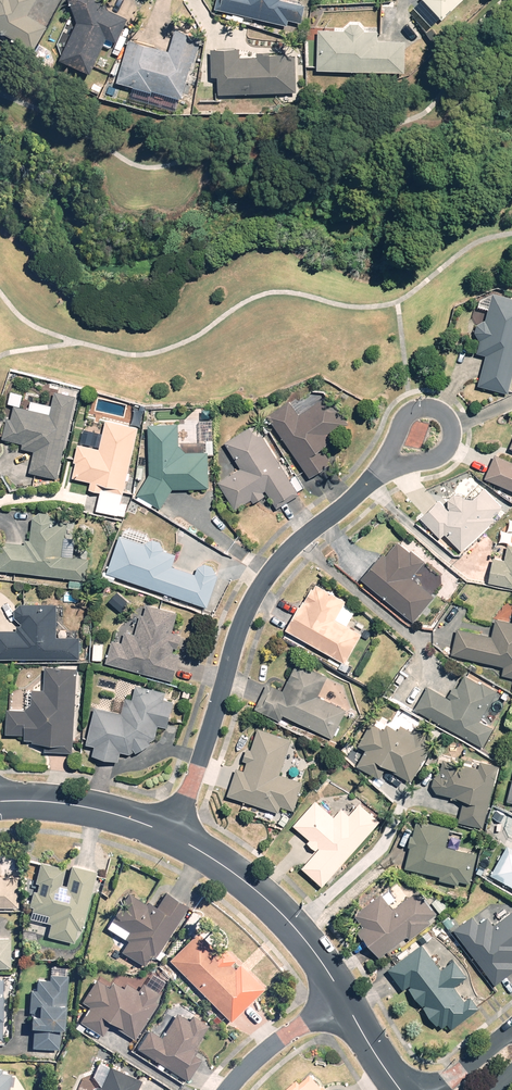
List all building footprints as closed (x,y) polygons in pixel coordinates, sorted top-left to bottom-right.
[(34,47),(46,26),(27,15),(36,0),(0,0),(0,27),(34,47)] [(79,20),(65,60),(95,71),(108,35),(120,40),(128,16),(114,12),(109,0),(71,0),(79,20)] [(218,8),(291,25),(292,18),(306,21),(310,2),(302,0),(220,0),(218,8)] [(446,19),(466,0),(429,0),(446,19)] [(347,29),(322,27),(320,67),(409,70),(410,41),(380,40),(381,30),(368,29),(367,28),(367,27),(366,26),(366,25),(365,24),(364,24),(364,23),(363,23),(362,22),(361,21),(360,21),(359,21),(358,21),(357,21),(356,21),(355,21),(354,21),(353,22),(352,22),(351,23),(350,23),(349,24),(349,25),(348,25),(348,26),(347,27),(347,28),(347,29)] [(171,48),(132,37),(120,79),(186,98),(203,35),(177,28),(171,48)] [(241,49),(214,49),(214,76),(222,76),(222,91),(300,93),(301,53),(259,52),(259,57),(241,57),(241,49)] [(510,392),(511,386),(511,295),(496,291),(489,316),(488,316),(487,316),(486,317),(485,317),(484,318),(483,318),(483,319),(482,319),(481,320),(480,321),(479,322),(479,323),(479,324),(478,324),(478,325),(478,326),(478,327),(478,328),(477,329),(478,330),(478,331),(478,332),(478,333),(479,334),(479,335),(480,336),(480,337),(481,337),(481,338),(478,350),(488,353),(480,384),(510,392)] [(15,419),(9,418),(5,438),(24,442),(23,447),(36,450),(32,473),(60,479),(78,395),(57,390),(53,413),(18,405),(15,419)] [(327,447),(357,424),(332,391),(304,413),(292,398),(270,414),(316,475),(336,460),(327,447)] [(94,481),(92,488),(104,491),(99,509),(121,514),(141,425),(108,418),(101,448),(82,444),(75,477),(94,481)] [(153,421),(153,473),(140,492),(162,507),(175,488),(212,488),(212,450),(189,450),(182,444),(182,421),(153,421)] [(254,499),(256,502),(267,495),(265,492),(269,490),(277,503),(298,492),(258,422),(227,440),(243,468),(221,481),(237,509),(254,499)] [(486,478),(511,488),(511,458),(496,452),(486,478)] [(441,497),(423,515),(442,535),(446,531),(463,549),(498,516),(496,513),(505,505),(485,485),(476,494),(467,494),(466,494),(466,493),(465,493),(464,493),(464,492),(463,492),(462,492),(461,492),(460,492),(459,492),(458,492),(457,492),(457,493),(456,493),(455,494),(454,494),(454,495),(453,496),(452,497),(452,498),(452,499),(452,500),(451,500),(451,501),(451,502),(452,502),(452,503),(452,504),(452,505),(450,507),(441,497)] [(0,562),(0,568),(91,579),(93,558),(66,555),(70,521),(57,520),(52,511),(42,511),(35,517),(32,538),(24,542),(3,539),(0,562)] [(147,543),(122,534),(109,571),(210,606),(221,573),(218,572),(218,571),(218,570),(217,569),(217,568),(216,568),(216,567),(215,566),(214,566),(214,565),(213,565),(212,564),(211,564),(210,563),(209,563),(208,563),(207,563),(206,563),(205,563),(204,564),(203,564),(202,564),(201,565),(200,566),(199,566),(199,567),(198,568),(198,569),(197,569),(197,570),(197,571),(197,572),(174,564),(178,553),(167,549),(167,548),(166,547),(166,546),(166,545),(165,544),(165,543),(164,542),(164,541),(163,541),(162,540),(161,540),(160,539),(159,539),(158,539),(157,538),(156,538),(155,538),(154,539),(153,539),(152,539),(151,540),(150,540),(149,541),(148,542),(148,543),(147,543)] [(386,550),(363,576),(415,622),(438,596),(414,575),(429,558),(415,546),(412,550),(401,540),(389,553),(386,550)] [(510,543),(507,557),(496,555),(491,582),(511,586),(511,543),(510,543)] [(316,581),(288,629),(347,663),(364,632),(350,624),(360,606),(316,581)] [(82,636),(59,636),(60,603),(25,602),(24,602),(24,603),(23,603),(22,604),(21,604),(21,605),(20,606),(19,607),(19,608),(19,609),(18,609),(18,610),(18,611),(18,612),(18,613),(18,614),(19,614),(19,615),(19,616),(20,617),(21,618),(22,619),(23,620),(24,620),(24,628),(0,628),(0,656),(82,657),(82,636)] [(125,640),(116,637),(109,660),(176,679),(183,654),(175,652),(176,645),(180,646),(184,633),(174,630),(179,612),(149,604),(146,614),(143,613),(137,634),(127,631),(125,640)] [(459,625),(455,653),(507,662),(505,675),(511,676),(511,619),(499,617),(496,631),(459,625)] [(104,660),(106,644),(95,643),(94,659),(104,660)] [(286,689),(270,680),(256,705),(282,719),(286,712),(333,738),(349,710),(320,694),(330,676),(302,661),(286,689)] [(35,687),(34,702),(28,708),(11,707),(9,732),(28,733),(28,738),(34,739),(34,741),(48,742),(47,749),(73,751),(80,667),(49,664),(47,688),(35,687)] [(431,685),(418,707),(485,747),(496,728),(482,719),(499,690),(468,671),(452,697),(431,685)] [(96,754),(122,760),(125,752),(134,753),(156,743),(160,724),(171,726),(177,702),(165,699),(167,689),(140,683),(136,699),(130,697),(127,711),(98,705),(90,741),(98,743),(96,754)] [(369,747),(360,763),(382,775),(388,764),(416,780),(438,742),(432,739),(436,732),(420,723),(416,729),(403,722),(401,726),(391,720),(387,727),(374,720),(361,742),(369,747)] [(293,738),(260,726),(252,749),(250,748),(246,758),(249,759),(245,770),(240,768),(231,793),(280,811),(282,805),(294,809),(304,780),(281,772),(293,738)] [(461,819),(485,826),(502,762),(482,759),(481,768),(458,765),(459,759),(447,758),(444,771),(443,771),(442,771),(442,772),(441,772),(440,772),(440,773),(439,773),(438,774),(437,775),(437,776),(436,777),(436,778),(435,779),(435,780),(435,781),(435,782),(435,783),(435,784),(436,785),(436,786),(437,787),(437,788),(438,788),(438,789),(439,789),(439,790),(455,794),(454,798),(466,801),(461,819)] [(318,798),(296,823),(312,837),(310,840),(319,849),(305,864),(326,883),(383,821),(362,802),(351,813),(345,807),(337,816),(318,798)] [(452,824),(420,818),(417,833),(415,833),(408,867),(443,873),(442,878),(462,881),(462,879),(473,882),(479,851),(448,845),(452,824)] [(511,843),(495,872),(511,882),(511,843)] [(52,922),(49,936),(75,942),(79,928),(84,930),(99,868),(74,861),(68,883),(62,881),(66,865),(43,859),(31,909),(51,914),(49,921),(52,922)] [(20,875),(0,874),(0,905),(18,906),(20,875)] [(169,888),(160,904),(151,898),(148,901),(131,890),(108,925),(130,939),(123,949),(147,964),(153,954),(157,957),(192,903),(169,888)] [(373,921),(363,928),(383,955),(411,935),(413,937),(434,922),(431,918),(440,912),(423,888),(396,907),(384,891),(362,907),(373,921)] [(481,921),(475,914),(457,927),(498,983),(511,972),(511,909),(495,922),(489,915),(481,921)] [(242,971),(201,928),(171,957),(232,1021),(255,999),(235,978),(242,971)] [(14,968),(14,936),(0,936),(0,968),(14,968)] [(425,941),(392,967),(407,987),(411,984),(444,1027),(451,1022),(454,1026),(482,1005),(473,995),(468,999),(457,984),(470,974),(457,957),(444,967),(425,941)] [(67,1024),(70,973),(52,972),(51,978),(40,978),(39,986),(33,986),(31,1010),(35,1010),(34,1022),(36,1022),(35,1047),(61,1048),(63,1024),(67,1024)] [(101,977),(85,997),(94,1004),(83,1019),(104,1034),(113,1022),(134,1039),(167,996),(150,983),(143,992),(118,973),(110,983),(101,977)] [(191,1017),(178,1009),(162,1035),(150,1027),(138,1047),(188,1078),(197,1064),(190,1060),(211,1026),(193,1014),(191,1017)] [(143,1079),(111,1064),(99,1089),(138,1089),(143,1079)] [(13,1071),(0,1069),(0,1089),(10,1089),(13,1071)] [(283,1089),(334,1089),(327,1082),(324,1085),(311,1070),(301,1078),(299,1076),(283,1089)]
